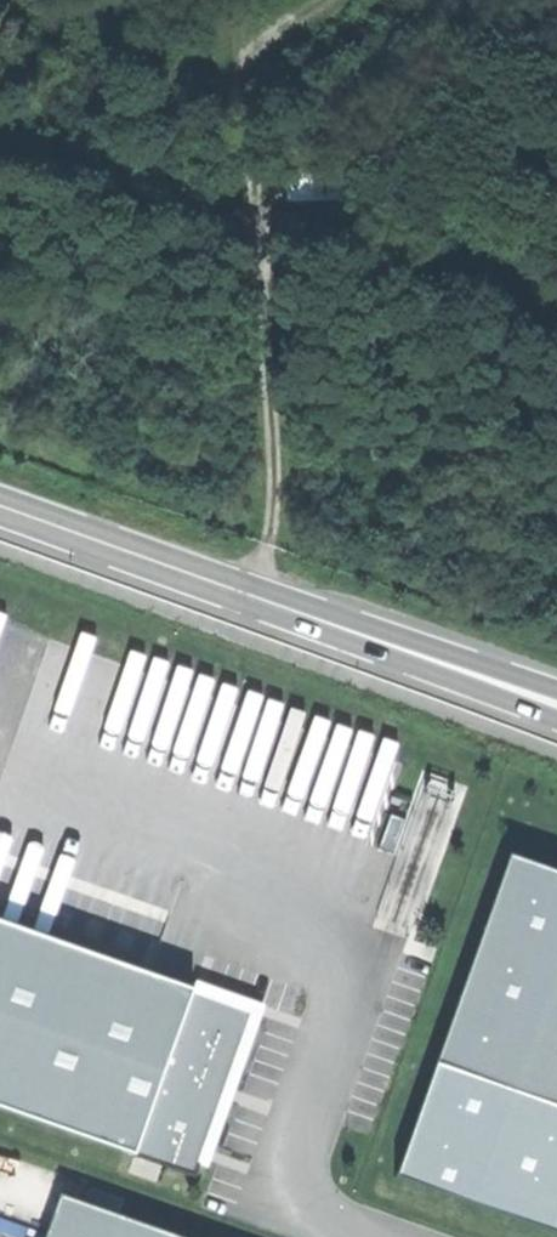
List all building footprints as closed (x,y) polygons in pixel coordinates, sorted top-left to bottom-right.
[(439,1062),(556,1103),(556,869),(513,854),(439,1062)] [(0,921),(0,1106),(131,1154),(191,991),(0,921)] [(191,991),(131,1154),(191,1175),(251,1013),(191,991)] [(439,1062),(398,1180),(556,1235),(556,1103),(439,1062)] [(48,1236),(185,1236),(63,1194),(48,1236)]
